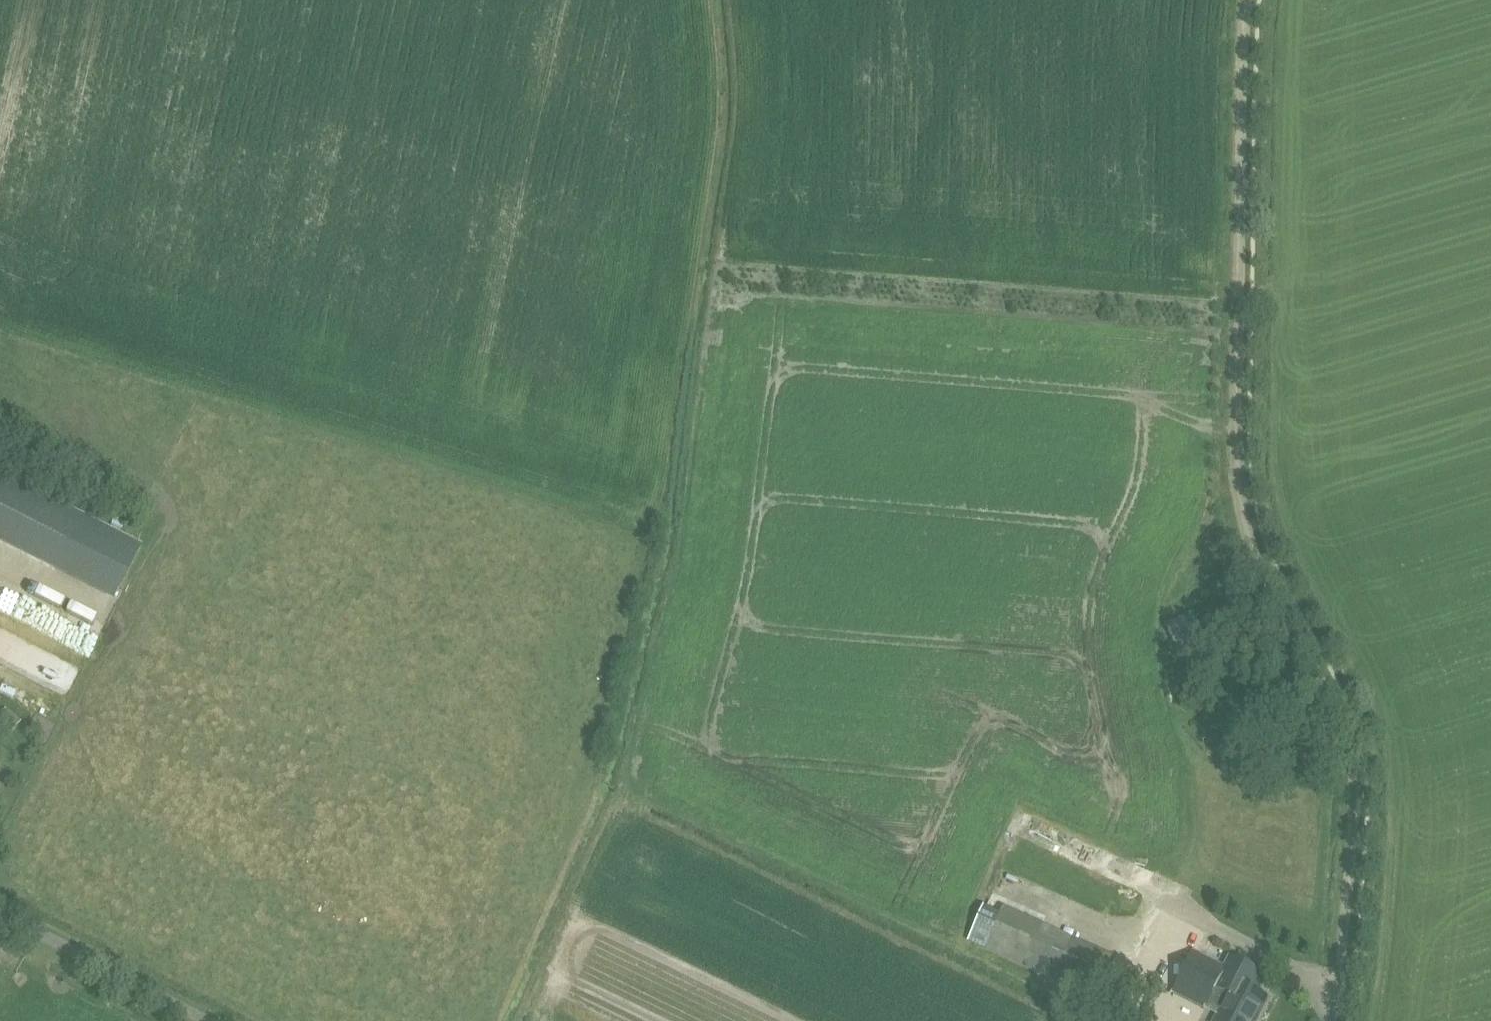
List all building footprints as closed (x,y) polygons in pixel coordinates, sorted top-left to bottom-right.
[(0,473),(0,537),(115,596),(140,545),(0,473)] [(15,596),(11,605),(38,619),(43,610),(15,596)] [(58,617),(49,638),(87,654),(96,633),(58,617)] [(22,720),(6,707),(0,714),(0,723),(11,733),(22,720)] [(1098,1002),(1103,991),(1117,958),(1042,923),(1005,908),(985,949),(1065,986),(1098,1002)] [(1237,982),(1227,1001),(1213,994),(1206,1007),(1220,1015),(1216,1020),(1255,1020),(1267,997),(1237,982)]
